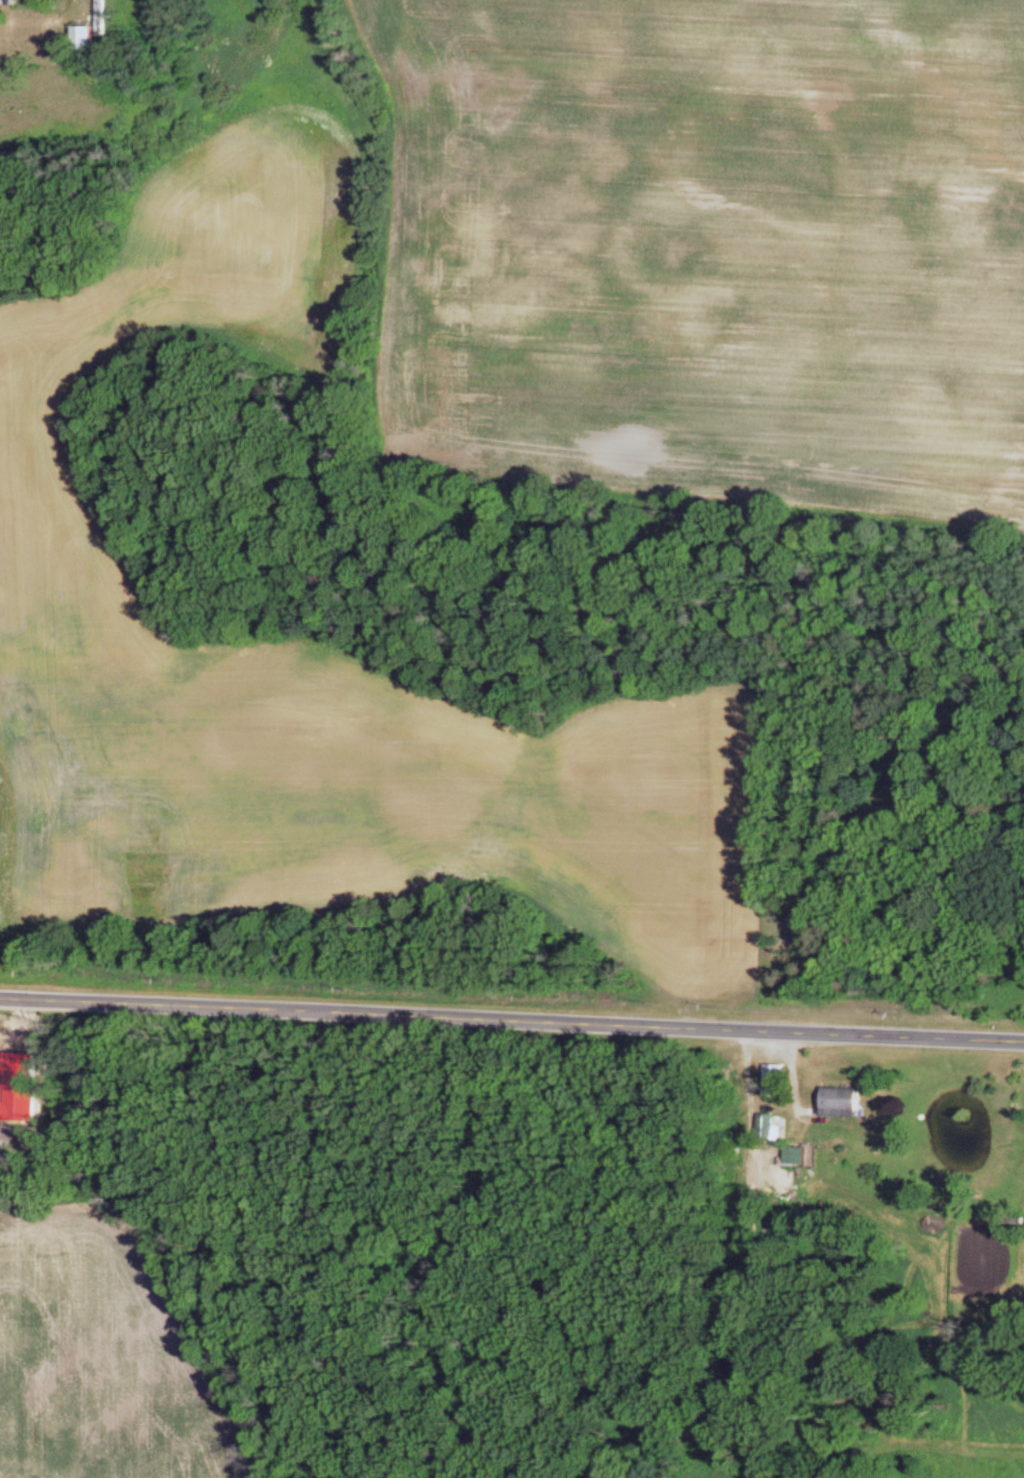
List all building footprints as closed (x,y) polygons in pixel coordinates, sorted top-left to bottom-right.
[(94,29),(76,29),(76,53),(94,53),(94,29)] [(788,1067),(769,1067),(769,1100),(788,1100),(788,1067)] [(864,1090),(827,1090),(827,1120),(864,1120),(864,1090)] [(786,1119),(761,1119),(761,1141),(786,1141),(786,1119)] [(788,1167),(806,1168),(807,1150),(788,1150),(788,1167)]
